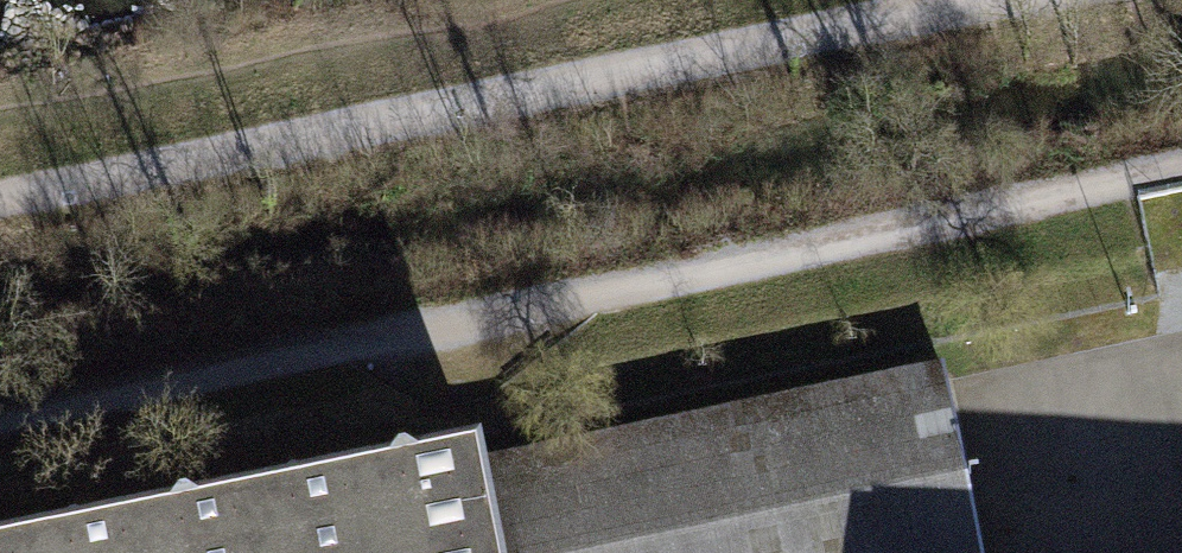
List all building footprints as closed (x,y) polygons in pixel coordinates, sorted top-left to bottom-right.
[(941,382),(940,374),(479,468),(496,552),(977,552),(941,382)] [(479,468),(62,552),(496,552),(479,468)]
